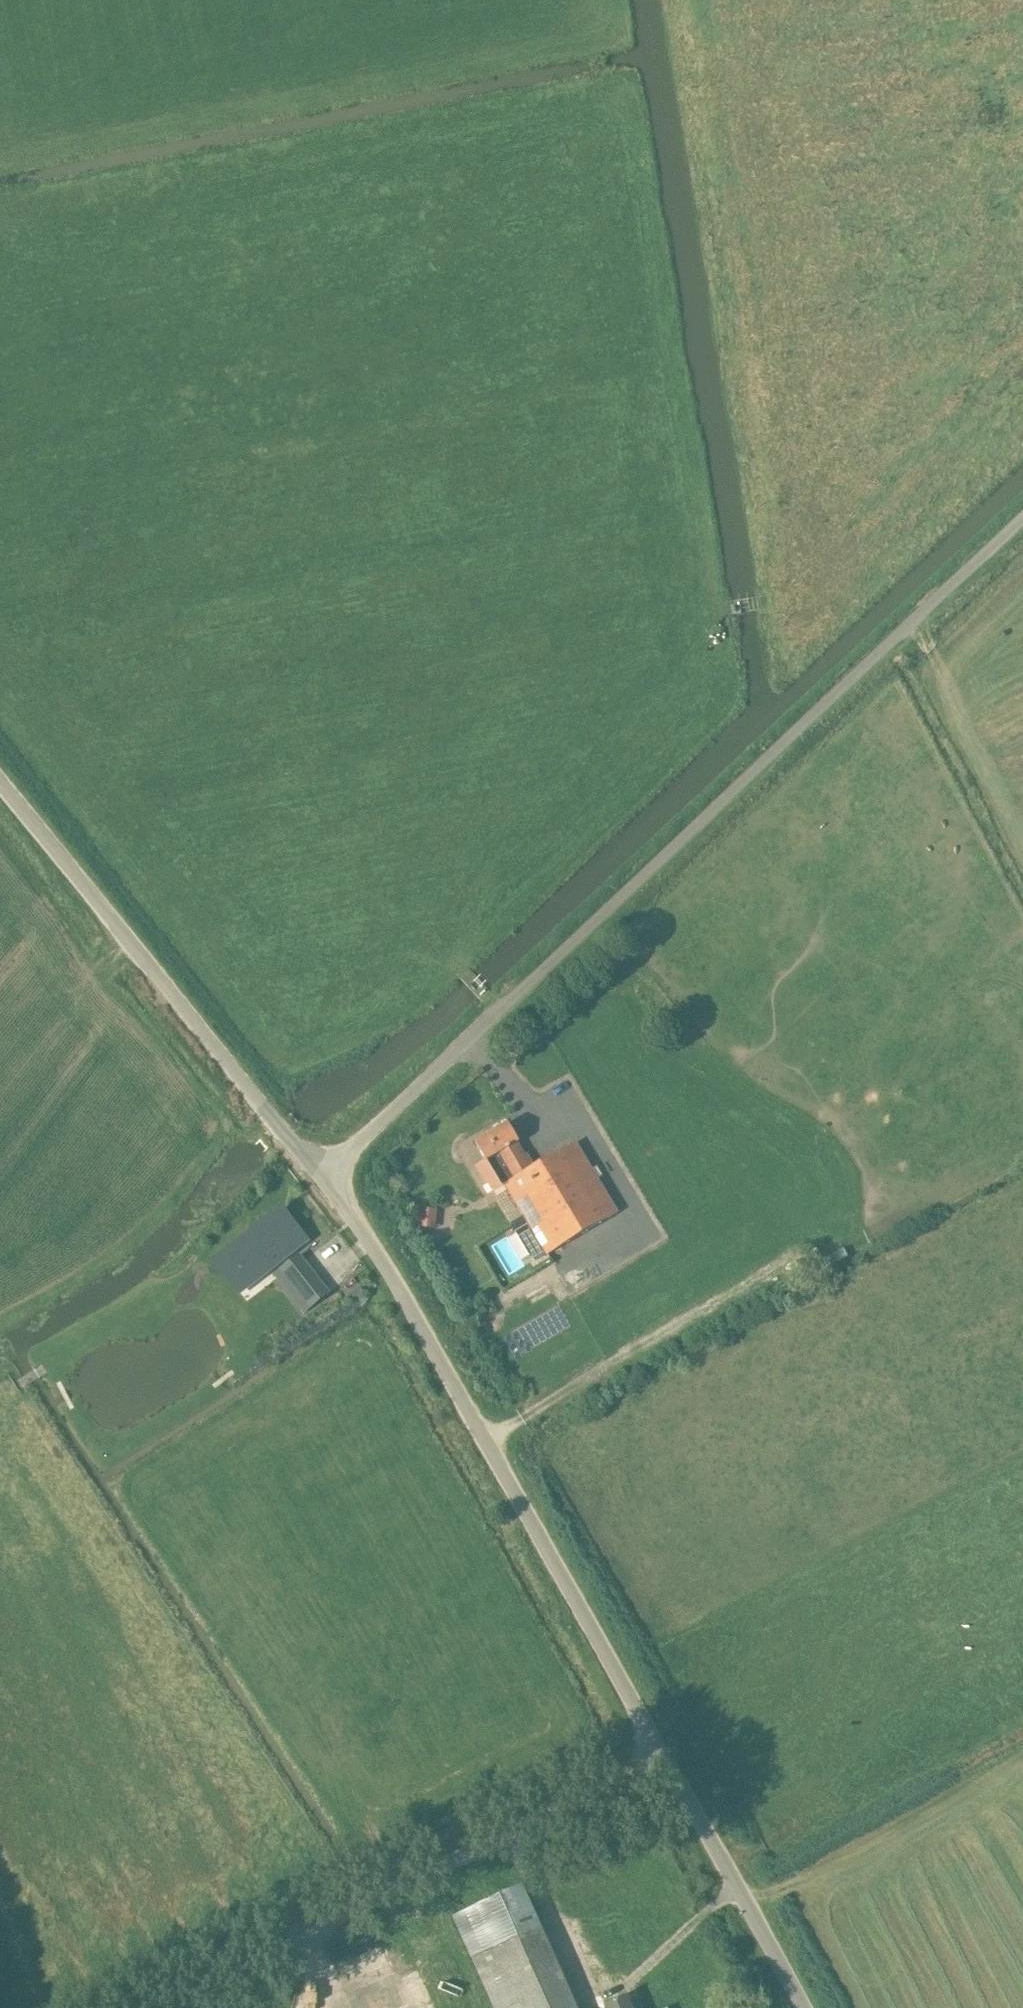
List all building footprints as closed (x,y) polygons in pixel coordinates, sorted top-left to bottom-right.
[(619,1212),(577,1141),(532,1167),(517,1141),(519,1140),(508,1122),(475,1141),(486,1160),(475,1166),(485,1184),(487,1182),(493,1193),(506,1186),(547,1255),(619,1212)] [(220,1255),(245,1286),(302,1240),(292,1227),(295,1225),(290,1219),(288,1221),(277,1209),(243,1236),(220,1255)] [(419,1227),(429,1228),(430,1210),(420,1209),(419,1227)] [(329,1292),(300,1255),(281,1270),(310,1307),(329,1292)] [(344,1295),(349,1302),(363,1292),(358,1284),(344,1295)] [(453,1915),(494,2007),(578,2007),(523,1884),(453,1915)] [(627,1995),(605,2005),(607,2007),(633,2007),(627,1995)]
